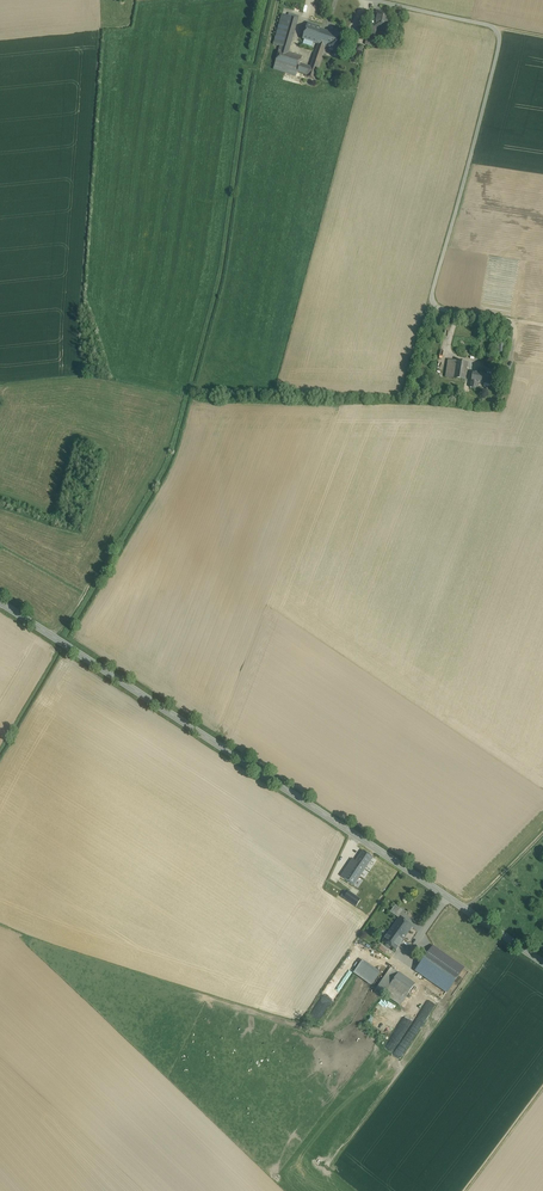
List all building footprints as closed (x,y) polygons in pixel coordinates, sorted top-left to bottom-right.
[(390,15),(378,12),(375,27),(377,28),(387,30),(390,15)] [(282,15),(273,45),(280,47),(282,39),(289,17),(282,15)] [(289,17),(282,39),(292,41),(298,20),(291,18),(289,17)] [(318,26),(308,23),(304,35),(300,34),(299,39),(318,45),(311,67),(300,64),(298,70),(298,72),(308,76),(307,77),(314,80),(325,47),(331,33),(317,29),(318,26)] [(375,27),(369,25),(367,36),(375,38),(377,28),(375,27)] [(334,34),(331,33),(325,47),(329,48),(329,49),(339,52),(345,37),(334,34)] [(375,38),(367,36),(365,45),(373,47),(375,38)] [(292,41),(282,39),(280,47),(289,49),(292,41)] [(288,53),(279,50),(275,63),(298,70),(300,64),(302,57),(288,53)] [(298,70),(275,63),(273,69),(296,76),(297,72),(298,72),(298,70)] [(445,377),(454,378),(456,362),(448,361),(445,377)] [(468,364),(456,362),(454,378),(465,381),(468,364)] [(485,375),(473,373),(471,382),(470,388),(476,389),(478,383),(484,384),(485,375)] [(496,377),(485,375),(484,384),(495,386),(496,377)] [(373,858),(363,851),(355,861),(355,863),(365,870),(373,858)] [(352,859),(341,876),(354,886),(365,870),(355,863),(355,861),(352,859)] [(361,900),(348,892),(347,893),(344,898),(356,907),(361,900)] [(402,911),(395,905),(390,913),(397,918),(402,911)] [(399,918),(390,931),(403,940),(407,935),(412,927),(399,918)] [(403,940),(390,931),(383,941),(396,951),(403,940)] [(433,947),(417,971),(447,992),(463,969),(433,947)] [(380,973),(362,961),(354,972),(372,985),(380,973)] [(391,968),(376,989),(384,994),(390,985),(398,973),(391,968)] [(415,985),(398,973),(390,985),(407,997),(415,985)] [(407,997),(390,985),(384,994),(400,1005),(407,997)] [(381,1004),(396,1012),(398,1007),(384,999),(381,1004)] [(367,1022),(385,1033),(393,1020),(375,1008),(367,1022)]
